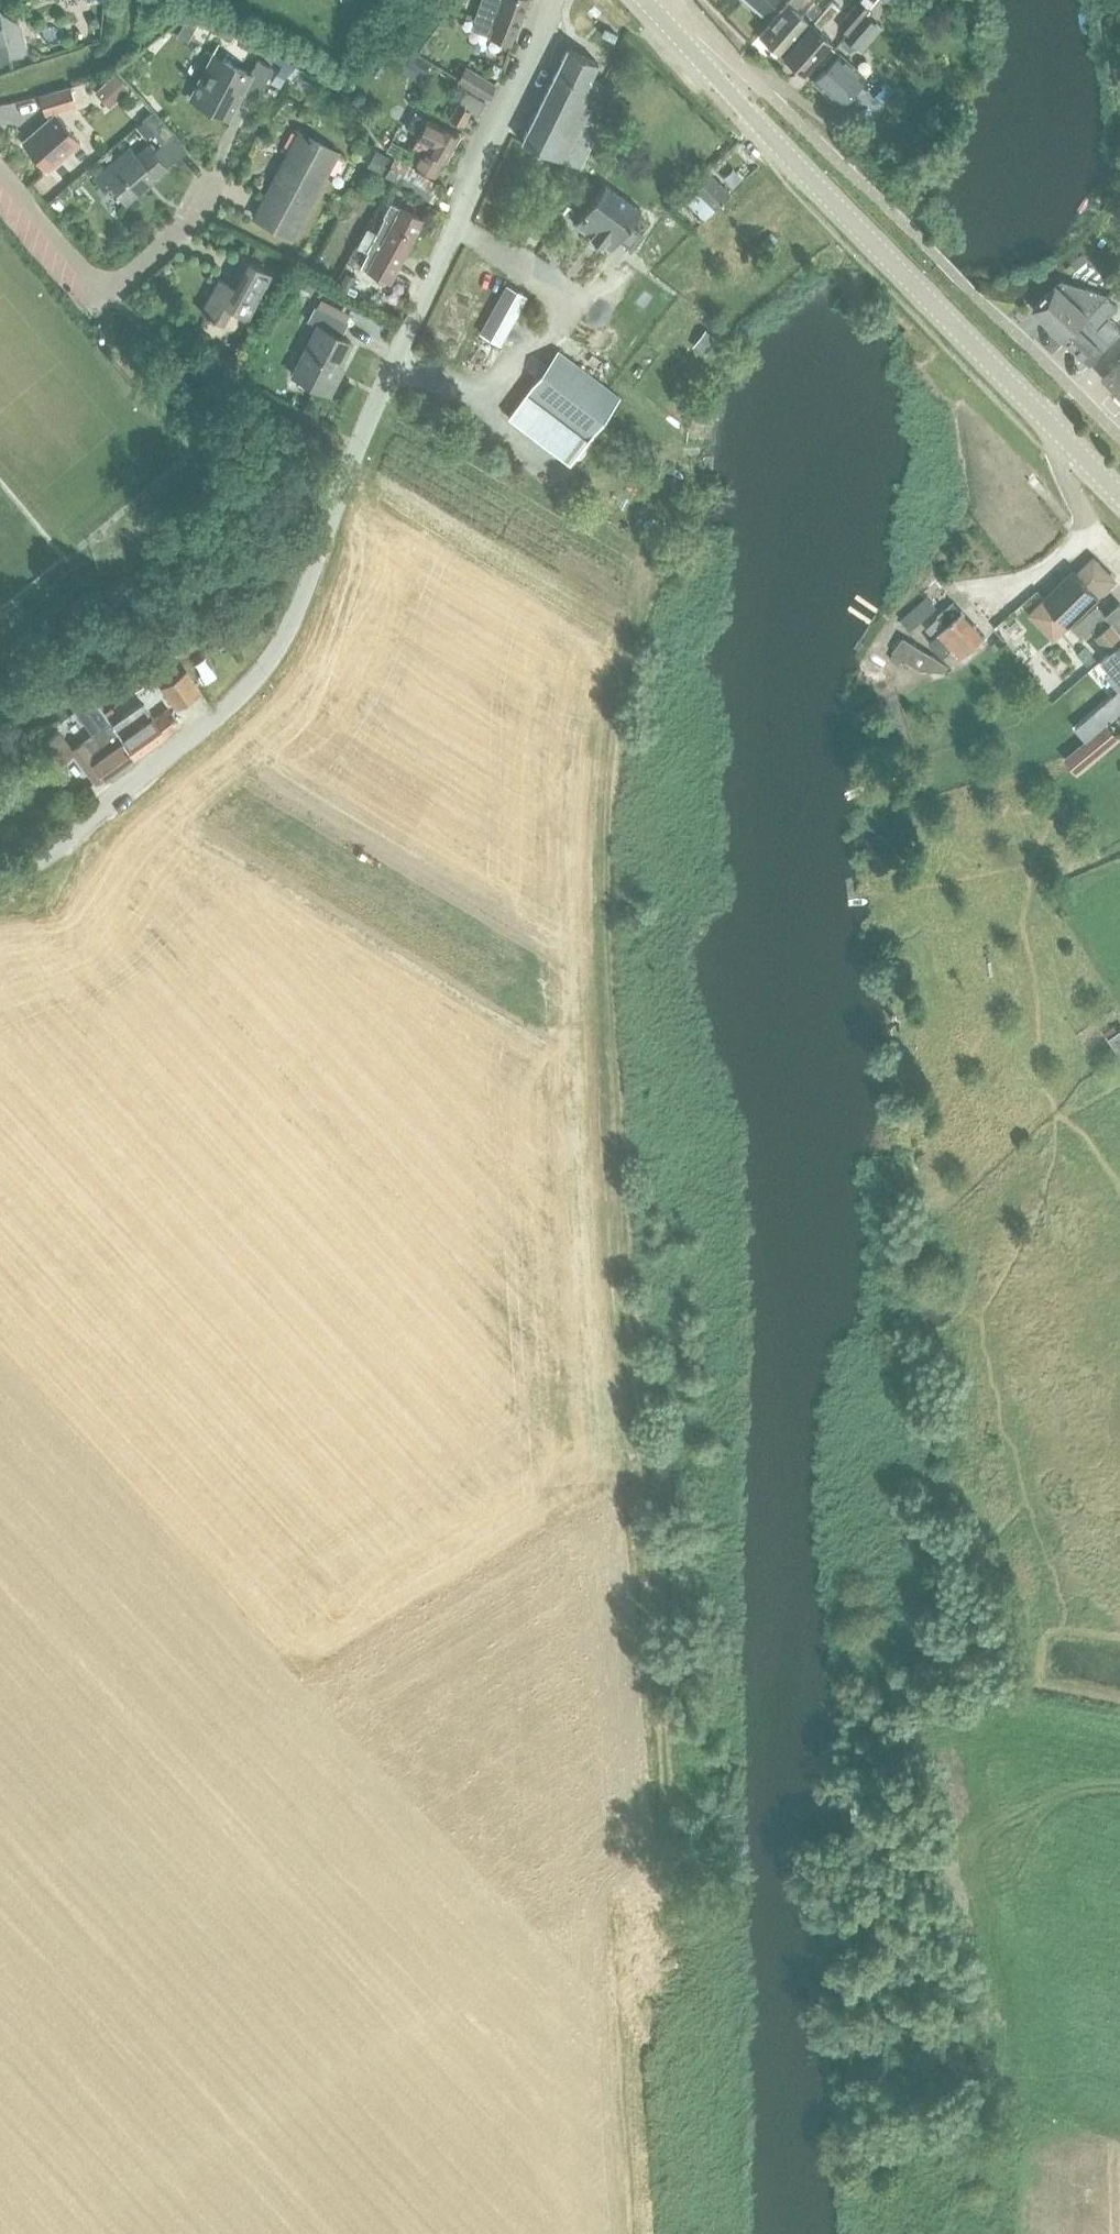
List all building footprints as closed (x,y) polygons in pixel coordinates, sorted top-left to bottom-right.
[(527,0),(482,0),(475,18),(494,25),(490,36),(509,43),(513,32),(515,33),(527,0)] [(761,12),(771,0),(748,0),(761,12)] [(784,55),(812,21),(823,9),(814,1),(807,9),(809,10),(804,16),(792,7),(794,4),(798,6),(803,0),(787,0),(786,1),(787,2),(760,35),(783,55),(784,55)] [(838,26),(847,33),(867,14),(871,9),(859,0),(858,0),(838,26)] [(812,21),(784,55),(803,71),(832,38),(819,27),(827,18),(820,12),(812,21)] [(0,13),(0,59),(23,54),(25,50),(20,25),(16,22),(3,25),(0,13)] [(861,51),(881,25),(867,14),(844,38),(861,51)] [(165,27),(152,44),(161,52),(174,35),(165,27)] [(567,48),(522,140),(522,141),(523,140),(582,169),(619,91),(601,82),(590,77),(597,63),(598,62),(568,47),(567,47),(566,48),(567,48)] [(815,81),(840,104),(866,77),(836,49),(822,64),(827,68),(815,81)] [(414,53),(407,64),(426,77),(434,66),(414,53)] [(257,99),(274,66),(259,58),(251,73),(215,54),(192,97),(214,109),(217,104),(232,112),(243,92),(257,99)] [(298,61),(289,73),(310,90),(320,78),(298,61)] [(458,79),(487,97),(495,83),(466,66),(458,79)] [(99,86),(113,102),(133,87),(119,70),(99,86)] [(70,86),(39,96),(45,112),(55,109),(76,103),(70,86)] [(451,119),(465,127),(474,113),(460,104),(451,119)] [(143,120),(162,141),(173,132),(154,110),(143,120)] [(445,162),(459,135),(427,118),(427,119),(414,112),(407,127),(419,134),(412,148),(420,153),(414,165),(435,176),(443,161),(445,162)] [(56,113),(23,142),(46,170),(80,141),(56,113)] [(256,216),(295,236),(338,152),(301,131),(256,216)] [(153,182),(169,168),(149,145),(138,154),(132,147),(96,179),(106,190),(115,182),(130,199),(151,180),(153,182)] [(370,166),(400,183),(434,202),(443,186),(409,167),(379,150),(370,166)] [(694,189),(685,199),(705,218),(730,194),(730,193),(709,173),(694,188),(694,189)] [(611,250),(618,239),(633,250),(645,233),(631,222),(641,209),(606,183),(575,223),(590,234),(589,235),(600,244),(601,242),(611,250)] [(368,251),(361,265),(363,266),(390,280),(422,217),(392,202),(390,201),(384,215),(385,215),(378,230),(376,230),(366,250),(368,251)] [(249,314),(272,272),(251,260),(250,262),(246,260),(239,273),(243,275),(237,286),(221,277),(203,311),(225,322),(234,305),(249,314)] [(1066,340),(1067,340),(1108,296),(1110,294),(1062,279),(1034,308),(1066,340)] [(506,285),(482,334),(502,344),(526,295),(506,285)] [(1067,340),(1091,364),(1114,339),(1119,333),(1119,327),(1110,317),(1119,307),(1108,296),(1067,340)] [(334,377),(352,341),(342,336),(350,321),(317,305),(309,320),(320,325),(295,375),(331,393),(338,379),(334,377)] [(559,351),(508,416),(570,463),(619,396),(559,351)] [(1119,394),(1119,363),(1104,376),(1119,394)] [(1075,569),(1029,613),(1054,639),(1115,580),(1094,558),(1078,573),(1075,569)] [(905,617),(915,628),(940,605),(930,594),(905,617)] [(950,647),(960,660),(986,636),(954,602),(926,629),(934,638),(932,640),(944,653),(950,647)] [(1072,626),(1073,627),(1083,638),(1092,629),(1097,635),(1095,636),(1109,653),(1119,643),(1119,602),(1107,613),(1099,603),(1072,626)] [(941,671),(941,670),(945,672),(949,666),(945,664),(945,663),(903,636),(892,652),(893,652),(889,660),(898,665),(903,659),(922,670),(941,671)] [(1026,643),(1012,654),(1021,665),(1035,654),(1026,643)] [(1119,685),(1119,643),(1109,653),(1102,659),(1111,669),(1109,672),(1119,685)] [(186,670),(161,686),(177,708),(201,692),(186,670)] [(82,682),(64,694),(94,736),(74,750),(74,751),(97,781),(103,776),(105,779),(135,757),(123,740),(123,739),(114,725),(114,724),(113,725),(108,718),(82,682)] [(146,703),(114,725),(123,739),(123,740),(135,757),(180,724),(170,708),(156,718),(146,703)] [(1107,723),(1066,759),(1078,773),(1119,738),(1107,723)] [(58,730),(47,739),(63,759),(74,751),(74,750),(58,730)] [(1119,1056),(1119,1055),(1119,1027),(1106,1037),(1119,1056)]
